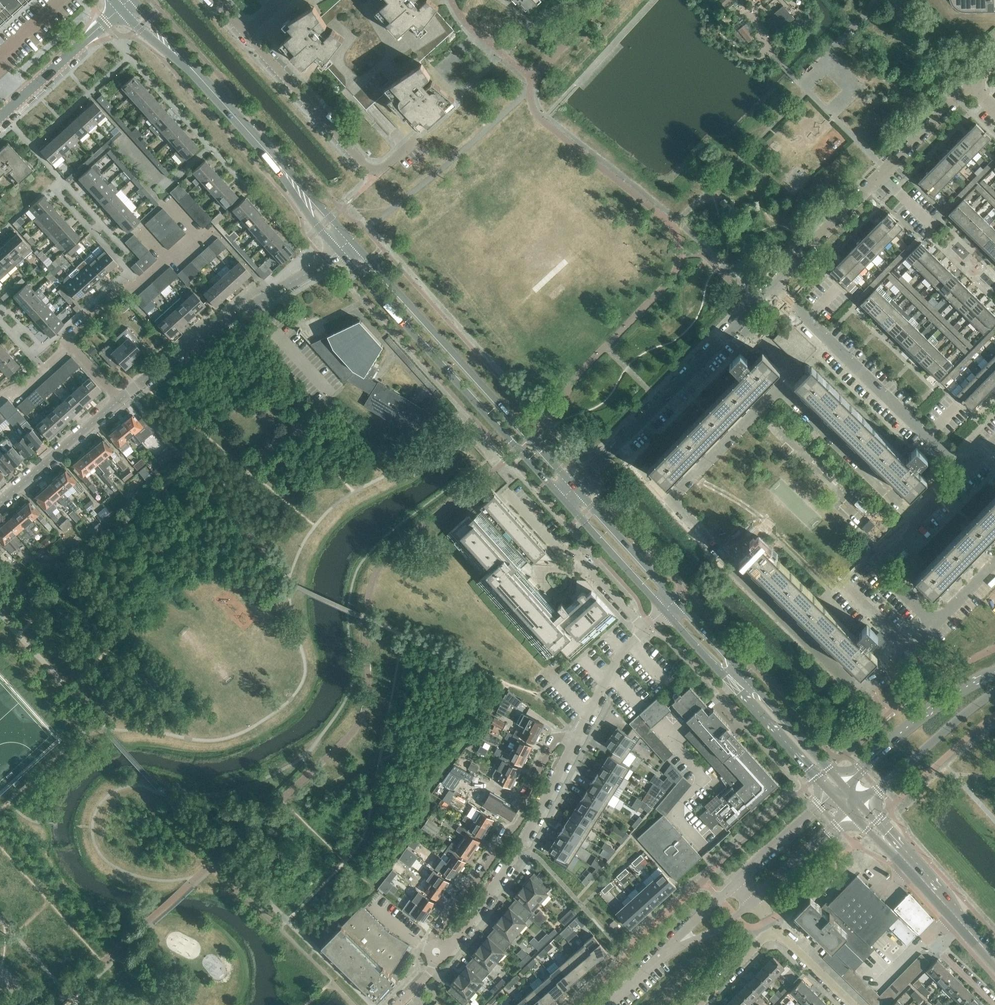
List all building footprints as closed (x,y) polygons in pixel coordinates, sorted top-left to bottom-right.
[(18,0),(0,0),(0,16),(18,0)] [(320,18),(314,6),(291,20),(290,21),(291,24),(289,26),(294,31),(278,46),(300,70),(316,56),(321,61),(319,63),(325,70),(328,68),(345,88),(365,110),(384,94),(418,132),(427,124),(429,126),(448,108),(446,107),(454,100),(455,99),(432,80),(431,82),(428,78),(430,76),(420,61),(454,31),(447,22),(441,11),(439,7),(430,0),(339,0),(320,18)] [(519,4),(524,9),(526,7),(529,11),(542,0),(541,0),(523,0),(519,4)] [(775,14),(769,19),(780,31),(785,26),(794,18),(783,5),(774,13),(775,14)] [(785,26),(780,31),(769,19),(764,23),(777,38),(788,29),(785,26)] [(743,25),(738,30),(748,42),(753,37),(743,25)] [(129,97),(142,85),(134,76),(120,87),(129,97)] [(129,97),(137,105),(150,93),(142,85),(129,97)] [(150,93),(137,105),(145,114),(158,102),(150,93)] [(96,99),(109,114),(113,111),(110,108),(112,106),(102,94),(96,99)] [(93,102),(84,110),(96,123),(105,115),(93,102)] [(145,114),(153,123),(166,111),(158,102),(145,114)] [(96,123),(84,110),(75,118),(87,131),(96,123)] [(118,123),(121,120),(113,111),(109,114),(118,123)] [(166,111),(153,123),(161,132),(174,120),(166,111)] [(75,118),(66,126),(78,139),(87,131),(75,118)] [(118,123),(126,132),(129,129),(121,120),(118,123)] [(161,132),(169,141),(182,129),(174,120),(161,132)] [(984,132),(976,123),(969,130),(984,145),(991,138),(992,137),(990,135),(987,131),(986,132),(984,131),(984,132)] [(69,147),(78,139),(66,126),(57,134),(69,147)] [(137,138),(129,129),(126,132),(134,140),(137,138)] [(169,141),(177,150),(190,138),(182,129),(169,141)] [(119,130),(110,138),(113,141),(122,133),(119,130)] [(978,151),(984,145),(969,130),(963,136),(978,151)] [(61,155),(69,147),(57,134),(49,142),(61,155)] [(957,143),(972,158),(978,151),(963,136),(957,143)] [(110,138),(107,141),(101,147),(104,150),(113,141),(110,138)] [(134,140),(142,149),(145,147),(137,138),(134,140)] [(198,147),(190,138),(177,150),(173,153),(181,162),(198,147)] [(0,149),(0,174),(3,172),(15,185),(32,169),(7,142),(0,149)] [(51,164),(61,155),(49,142),(45,146),(43,144),(39,148),(40,150),(39,150),(51,164)] [(966,164),(972,158),(957,143),(950,149),(966,164)] [(95,158),(104,150),(101,147),(92,155),(95,158)] [(142,149),(144,152),(150,158),(153,156),(145,147),(142,149)] [(966,164),(950,149),(944,156),(959,171),(966,164)] [(107,152),(115,162),(118,159),(110,150),(107,152)] [(86,166),(95,158),(92,155),(83,163),(86,166)] [(150,158),(158,167),(161,164),(153,156),(150,158)] [(953,177),(959,171),(944,156),(938,162),(953,177)] [(126,168),(118,159),(115,162),(123,170),(126,168)] [(192,182),(195,185),(200,181),(213,169),(205,160),(192,172),(196,178),(192,182)] [(932,169),(947,183),(953,177),(938,162),(932,169)] [(983,169),(986,172),(992,165),(990,162),(983,169)] [(77,174),(80,171),(86,166),(83,163),(74,171),(77,174)] [(78,178),(86,188),(99,176),(97,173),(101,169),(95,163),(78,178)] [(169,174),(161,164),(158,167),(166,176),(169,174)] [(123,170),(131,179),(134,177),(126,168),(123,170)] [(200,181),(208,190),(221,178),(213,169),(200,181)] [(940,190),(947,183),(932,169),(925,175),(940,190)] [(980,178),(986,172),(983,169),(977,175),(980,178)] [(68,182),(77,174),(74,171),(65,179),(68,182)] [(934,197),(940,190),(925,175),(919,182),(927,190),(928,191),(927,192),(931,196),(932,198),(933,196),(934,197)] [(971,182),(974,185),(980,178),(977,175),(971,182)] [(107,185),(99,176),(86,188),(94,197),(107,185)] [(142,186),(134,177),(131,179),(139,188),(142,186)] [(208,190),(216,199),(229,187),(221,178),(208,190)] [(987,189),(989,186),(983,180),(980,182),(987,189)] [(110,182),(107,185),(94,197),(102,205),(115,194),(118,191),(116,188),(116,187),(112,183),(110,183),(110,182)] [(967,191),(974,185),(971,182),(964,188),(967,191)] [(169,192),(173,196),(183,188),(179,184),(169,192)] [(982,194),(985,191),(978,184),(975,187),(982,194)] [(142,186),(139,188),(147,197),(150,195),(142,186)] [(989,186),(987,189),(993,195),(994,193),(994,192),(989,186)] [(224,208),(237,196),(229,187),(216,199),(224,208)] [(187,193),(183,188),(173,196),(178,201),(187,193)] [(958,195),(961,197),(967,191),(964,188),(958,195)] [(991,197),(985,191),(982,194),(988,200),(991,197)] [(182,206),(191,197),(187,193),(178,201),(182,206)] [(123,202),(115,194),(102,205),(110,214),(123,202)] [(158,204),(150,195),(147,197),(155,206),(158,204)] [(955,204),(961,197),(958,195),(952,201),(955,204)] [(43,196),(29,209),(36,217),(50,205),(43,196)] [(195,202),(191,197),(182,206),(186,210),(195,202)] [(244,198),(231,210),(239,219),(253,207),(249,204),(251,202),(247,198),(245,199),(244,198)] [(947,212),(955,204),(952,201),(950,199),(942,207),(947,212)] [(949,214),(956,221),(971,205),(964,199),(949,214)] [(110,214),(118,223),(131,211),(123,202),(110,214)] [(190,214),(199,206),(195,202),(186,210),(190,214)] [(57,213),(50,205),(36,217),(43,225),(57,213)] [(977,212),(971,205),(956,221),(962,227),(977,212)] [(156,206),(143,218),(147,222),(159,209),(156,206)] [(203,211),(199,206),(190,214),(194,219),(203,211)] [(256,211),(253,207),(239,219),(247,228),(261,216),(260,215),(262,214),(257,209),(256,211)] [(166,212),(162,208),(153,216),(157,220),(166,212)] [(131,211),(118,223),(126,232),(140,221),(131,211)] [(198,224),(208,215),(203,211),(194,219),(198,224)] [(166,212),(157,220),(161,224),(170,216),(166,212)] [(224,217),(220,212),(211,219),(211,220),(210,221),(223,234),(226,232),(217,223),(224,217)] [(983,218),(977,212),(962,227),(969,233),(983,218)] [(57,213),(43,225),(51,233),(65,221),(57,213)] [(881,220),(897,235),(903,228),(903,227),(904,226),(903,225),(902,225),(899,221),(898,222),(897,221),(896,221),(888,213),(881,220)] [(211,220),(211,219),(208,215),(198,224),(202,228),(210,221),(211,220)] [(145,224),(148,228),(157,220),(153,216),(145,224)] [(174,220),(170,216),(161,224),(165,229),(174,220)] [(269,225),(261,216),(247,228),(256,237),(269,225)] [(975,239),(990,224),(983,218),(969,233),(975,239)] [(157,220),(148,228),(152,232),(161,224),(157,220)] [(165,229),(168,233),(173,229),(177,225),(174,220),(165,229)] [(890,241),(897,235),(881,220),(875,226),(890,241)] [(51,233),(58,241),(72,229),(65,221),(51,233)] [(152,232),(156,237),(165,229),(161,224),(152,232)] [(587,245),(591,248),(606,228),(601,224),(587,245)] [(990,224),(975,239),(981,246),(994,232),(994,229),(990,224)] [(177,225),(173,229),(181,237),(185,233),(177,225)] [(264,246),(277,234),(269,225),(256,237),(264,246)] [(890,241),(875,226),(869,233),(884,247),(890,241)] [(80,237),(72,229),(58,241),(65,250),(80,237)] [(160,241),(164,237),(168,233),(165,229),(156,237),(160,241)] [(181,237),(173,229),(168,233),(176,241),(181,237)] [(234,240),(226,232),(223,234),(231,243),(234,240)] [(994,245),(994,232),(981,246),(988,252),(994,245)] [(17,233),(8,241),(24,258),(32,250),(17,233)] [(172,245),(176,241),(168,233),(164,237),(172,245)] [(869,233),(862,239),(878,254),(884,247),(869,233)] [(125,242),(128,246),(137,238),(133,234),(125,242)] [(285,243),(277,234),(264,246),(272,255),(285,243)] [(160,241),(167,249),(172,245),(164,237),(160,241)] [(217,237),(213,241),(221,251),(226,247),(217,237)] [(141,242),(137,238),(128,246),(132,250),(141,242)] [(916,238),(908,246),(911,249),(919,240),(916,238)] [(878,254),(862,239),(856,245),(871,260),(878,254)] [(231,243),(239,252),(242,249),(234,240),(231,243)] [(8,241),(6,243),(0,248),(16,265),(24,258),(8,241)] [(221,251),(213,241),(208,246),(217,255),(221,251)] [(136,255),(145,247),(141,242),(132,250),(136,255)] [(280,264),(293,252),(285,243),(272,255),(280,264)] [(906,258),(913,264),(928,249),(921,243),(906,258)] [(856,245),(850,252),(865,267),(871,260),(856,245)] [(208,246),(203,250),(212,259),(217,255),(208,246)] [(908,246),(902,252),(904,255),(911,249),(908,246)] [(149,251),(145,247),(136,255),(140,259),(144,255),(149,251)] [(16,265),(0,248),(0,264),(8,272),(16,265)] [(116,263),(104,249),(95,257),(108,271),(116,263)] [(239,252),(247,261),(250,258),(244,252),(242,249),(239,252)] [(913,264),(919,271),(934,256),(928,249),(913,264)] [(212,259),(203,250),(199,254),(208,263),(212,259)] [(152,263),(156,259),(149,251),(144,255),(152,263)] [(865,267),(850,252),(844,258),(859,273),(865,267)] [(904,255),(902,252),(895,259),(898,261),(904,255)] [(199,254),(195,257),(204,267),(208,263),(199,254)] [(147,267),(152,263),(144,255),(140,259),(147,267)] [(940,262),(934,256),(919,271),(926,277),(940,262)] [(100,278),(108,271),(95,257),(87,264),(100,278)] [(204,267),(195,257),(190,262),(199,271),(204,267)] [(255,270),(258,267),(250,258),(247,261),(255,270)] [(844,258),(837,265),(852,280),(859,273),(844,258)] [(140,259),(135,263),(143,271),(147,267),(140,259)] [(895,259),(889,265),(892,268),(898,261),(895,259)] [(239,261),(238,261),(229,269),(241,282),(251,274),(239,261)] [(190,262),(185,266),(194,276),(199,271),(190,262)] [(947,268),(940,262),(926,277),(932,283),(947,268)] [(131,267),(139,275),(143,271),(135,263),(131,267)] [(92,285),(99,279),(100,278),(87,264),(79,271),(92,285)] [(857,284),(852,280),(837,265),(836,266),(836,265),(834,267),(834,268),(831,271),(839,280),(840,281),(839,282),(849,292),(857,284)] [(892,268),(889,265),(883,271),(886,274),(892,268)] [(177,274),(170,266),(165,270),(174,279),(178,276),(177,274)] [(190,279),(194,276),(185,266),(181,270),(190,279)] [(260,266),(258,267),(255,270),(263,279),(272,271),(268,267),(264,270),(260,266)] [(86,290),(92,285),(79,271),(76,268),(68,275),(71,278),(84,292),(86,290)] [(938,290),(953,274),(947,268),(932,283),(938,290)] [(220,277),(232,290),(241,282),(229,269),(224,273),(221,270),(217,273),(220,277)] [(899,279),(902,276),(895,269),(892,272),(899,279)] [(169,284),(174,279),(165,270),(160,275),(169,284)] [(187,282),(190,279),(181,270),(177,274),(178,276),(185,284),(187,282)] [(883,271),(876,278),(879,281),(886,274),(883,271)] [(894,284),(897,281),(890,274),(887,277),(894,284)] [(960,281),(953,274),(938,290),(945,296),(960,281)] [(83,293),(84,292),(71,278),(68,275),(64,279),(63,281),(63,283),(64,285),(63,286),(76,300),(83,293)] [(160,275),(156,279),(164,288),(169,284),(160,275)] [(908,282),(902,276),(899,279),(905,285),(908,282)] [(224,298),(232,290),(220,277),(212,285),(224,298)] [(879,281),(876,278),(870,284),(873,287),(879,281)] [(164,288),(156,279),(152,283),(160,292),(164,288)] [(903,287),(897,281),(894,284),(900,290),(903,287)] [(951,302),(966,287),(960,281),(945,296),(951,302)] [(912,291),(914,288),(908,282),(905,285),(912,291)] [(13,296),(19,303),(20,304),(34,292),(27,283),(13,296)] [(152,283),(147,286),(156,296),(160,292),(152,283)] [(870,284),(864,291),(867,293),(873,287),(870,284)] [(214,307),(223,299),(224,298),(212,285),(202,293),(214,307)] [(156,296),(147,286),(143,291),(151,300),(156,296)] [(861,304),(868,310),(885,292),(879,286),(861,304)] [(907,296),(909,293),(903,287),(900,290),(907,296)] [(973,293),(966,287),(951,302),(958,308),(973,293)] [(20,304),(27,312),(42,300),(37,295),(41,291),(38,288),(34,292),(20,304)] [(921,295),(914,288),(912,291),(918,298),(921,295)] [(187,297),(184,300),(196,313),(205,305),(190,289),(184,294),(187,297)] [(143,291),(138,295),(146,304),(151,300),(143,291)] [(856,299),(859,302),(867,293),(864,291),(856,299)] [(892,298),(885,292),(868,310),(874,317),(892,298)] [(916,300),(909,293),(907,296),(913,303),(916,300)] [(964,315),(979,300),(973,293),(958,308),(964,315)] [(142,308),(146,304),(138,295),(134,299),(142,308)] [(924,304),(927,301),(921,295),(918,298),(924,304)] [(195,314),(196,313),(184,300),(181,297),(172,305),(175,308),(187,321),(195,314)] [(898,305),(892,298),(874,317),(881,323),(898,305)] [(117,306),(123,312),(130,305),(125,299),(117,306)] [(42,300),(27,312),(35,320),(52,305),(50,303),(48,303),(46,305),(42,300)] [(913,303),(919,309),(922,306),(916,300),(913,303)] [(985,306),(979,300),(964,315),(971,321),(985,306)] [(934,307),(927,301),(924,304),(931,310),(934,307)] [(37,323),(42,328),(56,316),(52,311),(55,308),(52,305),(35,320),(37,323)] [(181,327),(187,321),(175,308),(172,305),(163,313),(166,316),(178,329),(181,327)] [(881,323),(887,329),(905,311),(898,305),(881,323)] [(929,312),(922,306),(919,309),(926,315),(929,312)] [(971,321),(977,327),(992,312),(985,306),(971,321)] [(937,316),(940,314),(934,307),(931,310),(937,316)] [(893,335),(908,320),(911,317),(905,311),(887,329),(893,335)] [(932,321),(935,319),(929,312),(926,315),(932,321)] [(977,327),(984,334),(994,322),(994,315),(992,312),(977,327)] [(154,321),(169,338),(178,329),(166,316),(163,313),(154,321)] [(946,320),(940,314),(937,316),(944,323),(946,320)] [(50,337),(64,324),(56,316),(42,328),(50,337)] [(100,322),(105,329),(111,324),(105,317),(100,322)] [(942,325),(935,319),(932,321),(939,328),(942,325)] [(434,427),(447,415),(432,399),(426,405),(423,407),(422,409),(417,406),(415,405),(414,404),(412,403),(413,403),(412,403),(410,402),(410,401),(409,401),(407,400),(408,400),(407,400),(405,399),(405,398),(404,398),(402,397),(401,396),(401,397),(399,396),(400,396),(399,395),(397,394),(396,393),(396,394),(395,393),(395,392),(379,383),(378,385),(366,377),(368,374),(370,374),(369,372),(370,369),(372,369),(371,367),(373,364),(375,364),(374,363),(375,360),(377,360),(376,358),(377,356),(380,355),(379,353),(383,346),(360,320),(328,335),(329,338),(325,340),(324,339),(315,343),(316,344),(313,346),(309,341),(301,332),(301,333),(323,358),(323,357),(326,360),(326,361),(327,361),(329,364),(330,365),(332,367),(332,368),(333,369),(333,368),(336,371),(336,372),(336,373),(337,372),(339,375),(339,376),(340,376),(343,379),(342,379),(344,382),(347,379),(371,395),(364,406),(394,424),(408,432),(408,433),(409,434),(409,433),(419,415),(425,418),(434,427)] [(915,327),(908,320),(893,335),(900,342),(915,327)] [(950,329),(953,326),(946,320),(944,323),(950,329)] [(790,322),(781,331),(787,336),(796,328),(790,322)] [(945,334),(948,331),(942,325),(939,328),(945,334)] [(959,332),(953,326),(950,329),(956,335),(959,332)] [(125,340),(119,345),(134,361),(135,360),(136,360),(137,359),(138,358),(139,358),(140,357),(140,356),(140,355),(142,353),(135,345),(140,341),(127,327),(120,334),(125,340)] [(906,348),(921,333),(915,327),(900,342),(906,348)] [(787,336),(791,340),(800,332),(796,328),(787,336)] [(986,335),(989,338),(994,332),(994,331),(993,329),(986,335)] [(779,345),(787,336),(781,331),(773,339),(779,345)] [(935,337),(937,333),(935,331),(928,339),(935,345),(939,340),(935,337)] [(954,337),(948,331),(945,334),(952,340),(954,337)] [(796,344),(804,336),(800,332),(791,340),(796,344)] [(963,342),(966,339),(959,332),(956,335),(963,342)] [(928,339),(921,333),(906,348),(913,354),(928,339)] [(989,338),(986,335),(980,342),(983,345),(989,338)] [(791,340),(787,336),(779,345),(783,349),(791,340)] [(808,340),(804,336),(796,344),(800,349),(808,340)] [(958,347),(961,344),(954,337),(952,340),(958,347)] [(919,361),(934,345),(928,339),(913,354),(919,361)] [(972,345),(966,339),(963,342),(970,348),(972,345)] [(787,353),(796,344),(791,340),(783,349),(787,353)] [(800,349),(804,353),(812,344),(808,340),(800,349)] [(980,342),(974,348),(977,351),(983,345),(980,342)] [(800,349),(796,344),(787,353),(791,357),(800,349)] [(817,348),(812,344),(804,353),(808,357),(817,348)] [(968,350),(961,344),(958,347),(965,353),(968,350)] [(132,363),(132,362),(134,361),(119,345),(114,350),(108,345),(99,353),(112,366),(118,361),(125,369),(127,367),(128,367),(129,366),(130,366),(131,365),(131,364),(132,364),(132,363)] [(940,352),(934,345),(919,361),(926,367),(940,352)] [(6,359),(10,355),(1,346),(0,347),(0,364),(6,359)] [(92,346),(88,351),(92,355),(97,351),(92,346)] [(977,351),(974,348),(968,355),(970,357),(977,351)] [(796,361),(804,353),(800,349),(791,357),(796,361)] [(727,428),(734,420),(735,419),(733,417),(736,414),(738,416),(747,408),(744,406),(747,403),(749,405),(758,396),(756,394),(758,391),(761,393),(769,385),(767,383),(770,380),(772,382),(780,374),(778,371),(780,370),(772,362),(774,360),(770,357),(769,359),(762,353),(751,364),(747,360),(747,359),(740,352),(730,363),(737,370),(741,366),(745,370),(649,468),(667,485),(668,483),(670,485),(679,477),(677,475),(680,472),(682,474),(690,465),(688,463),(691,460),(693,462),(701,454),(699,452),(702,449),(704,451),(713,442),(710,440),(713,437),(716,439),(724,431),(722,429),(725,426),(727,428)] [(926,367),(932,373),(947,358),(940,352),(926,367)] [(796,361),(800,366),(808,357),(804,353),(796,361)] [(6,359),(0,364),(0,372),(2,370),(7,376),(19,365),(10,355),(6,359)] [(968,355),(961,361),(964,364),(970,357),(968,355)] [(71,357),(67,360),(75,370),(80,366),(71,357)] [(947,358),(932,373),(939,380),(954,365),(947,358)] [(71,374),(75,370),(67,360),(62,365),(71,374)] [(964,364),(961,361),(955,368),(958,370),(964,364)] [(988,362),(982,369),(994,382),(994,369),(988,362)] [(57,369),(66,379),(71,374),(62,365),(57,369)] [(909,462),(812,367),(805,373),(803,371),(800,374),(802,376),(795,384),(796,386),(794,388),(803,396),(805,394),(808,397),(806,399),(814,407),(816,405),(819,408),(817,410),(826,418),(828,416),(831,419),(829,421),(837,430),(839,428),(842,431),(840,433),(849,441),(851,439),(854,442),(852,444),(860,452),(862,450),(865,453),(863,455),(872,464),(874,462),(877,464),(875,466),(883,475),(885,473),(888,475),(886,478),(895,486),(897,484),(899,487),(897,489),(906,497),(908,495),(910,497),(917,490),(919,492),(923,488),(921,486),(927,480),(915,468),(919,464),(920,464),(927,457),(916,447),(909,454),(914,458),(909,462)] [(955,368),(949,374),(952,377),(958,370),(955,368)] [(62,382),(66,379),(57,369),(53,373),(62,382)] [(991,390),(994,386),(994,382),(982,369),(976,375),(991,390)] [(49,377),(57,386),(62,382),(53,373),(49,377)] [(952,377),(949,374),(941,382),(944,385),(952,377)] [(984,396),(991,390),(976,375),(969,382),(984,396)] [(53,390),(57,386),(49,377),(44,381),(53,390)] [(89,377),(80,385),(92,398),(101,390),(89,377)] [(40,385),(48,395),(53,390),(44,381),(40,385)] [(969,382),(963,388),(978,403),(984,396),(969,382)] [(44,398),(48,395),(40,385),(35,389),(44,398)] [(92,398),(80,385),(71,393),(83,406),(92,398)] [(978,403),(963,388),(956,395),(957,395),(955,396),(957,398),(961,401),(962,400),(963,401),(971,410),(978,403)] [(31,393),(40,402),(44,398),(35,389),(31,393)] [(35,407),(40,402),(31,393),(26,397),(35,407)] [(74,414),(83,406),(71,393),(62,401),(74,414)] [(26,397),(22,402),(30,411),(35,407),(26,397)] [(0,407),(0,411),(6,418),(12,425),(17,421),(20,425),(26,420),(16,409),(8,399),(6,401),(0,407)] [(53,409),(63,420),(65,422),(74,414),(62,401),(53,409)] [(30,411),(22,402),(17,405),(26,415),(30,411)] [(65,422),(63,420),(53,409),(44,417),(56,430),(60,427),(61,428),(66,424),(65,422)] [(127,419),(124,422),(141,442),(144,439),(153,432),(141,418),(137,421),(132,415),(131,414),(127,418),(127,419)] [(54,435),(52,433),(56,430),(44,417),(35,425),(47,439),(48,438),(47,438),(48,438),(49,439),(54,435)] [(27,433),(22,437),(33,449),(34,448),(36,448),(38,446),(38,444),(42,442),(33,432),(35,430),(26,420),(20,425),(27,433)] [(125,440),(130,436),(137,444),(141,442),(124,422),(116,428),(125,440)] [(131,446),(125,440),(116,428),(108,435),(123,453),(131,446)] [(31,452),(31,450),(33,449),(22,437),(17,441),(13,437),(8,441),(11,444),(13,444),(24,457),(27,454),(29,454),(31,452)] [(8,450),(6,451),(3,454),(13,466),(14,465),(16,465),(19,463),(19,461),(22,459),(11,446),(11,444),(8,441),(6,438),(2,443),(8,450)] [(103,439),(95,446),(104,457),(109,453),(123,469),(126,466),(120,459),(103,439)] [(95,446),(87,452),(104,473),(106,476),(110,473),(105,467),(109,463),(104,457),(95,446)] [(12,467),(13,466),(3,454),(0,451),(0,469),(4,474),(8,471),(9,471),(12,469),(12,467)] [(112,483),(104,473),(87,452),(79,459),(88,470),(93,466),(109,486),(112,483)] [(175,461),(170,453),(158,463),(164,470),(175,461)] [(84,474),(88,470),(79,459),(71,465),(93,492),(96,489),(91,483),(84,474)] [(141,459),(133,466),(137,470),(144,463),(141,459)] [(156,477),(163,471),(159,466),(152,472),(156,477)] [(154,478),(143,468),(138,472),(148,483),(154,478)] [(132,474),(128,469),(120,476),(124,481),(132,474)] [(62,472),(57,476),(68,488),(72,493),(77,489),(80,492),(83,489),(66,470),(63,472),(62,472)] [(53,481),(50,483),(67,503),(74,512),(78,509),(67,497),(72,493),(68,488),(57,476),(52,480),(53,481)] [(41,489),(52,502),(56,498),(64,506),(67,503),(50,483),(47,486),(46,485),(41,489)] [(48,505),(52,502),(41,489),(37,494),(34,497),(55,521),(58,518),(48,505)] [(534,642),(533,642),(534,643),(536,641),(542,648),(540,650),(541,650),(547,657),(546,658),(547,658),(560,647),(569,658),(570,657),(569,656),(576,650),(577,651),(578,650),(577,649),(583,643),(584,644),(585,643),(583,641),(589,635),(592,637),(593,636),(592,636),(599,630),(600,629),(598,627),(605,621),(607,624),(608,623),(607,622),(614,616),(614,617),(615,616),(593,591),(594,589),(595,590),(586,580),(579,579),(577,582),(576,593),(571,597),(573,600),(566,607),(562,603),(558,606),(562,611),(560,613),(549,601),(551,599),(545,592),(542,594),(535,586),(537,584),(531,576),(528,578),(521,571),(522,570),(521,569),(523,568),(525,568),(525,570),(529,570),(529,572),(532,572),(532,573),(533,573),(533,572),(532,571),(533,565),(534,565),(532,564),(529,561),(533,558),(553,559),(546,551),(545,550),(538,543),(539,543),(538,542),(531,535),(532,535),(531,534),(530,534),(524,527),(524,526),(523,526),(517,519),(516,518),(509,511),(510,511),(509,510),(502,503),(503,503),(502,502),(495,495),(495,494),(480,507),(483,509),(471,520),(468,516),(449,532),(447,534),(448,535),(449,534),(455,541),(454,542),(455,543),(457,540),(463,547),(461,549),(462,550),(462,549),(469,556),(468,557),(468,558),(471,555),(477,562),(475,564),(476,565),(482,571),(481,572),(482,573),(486,569),(489,572),(478,582),(479,583),(481,580),(487,587),(485,589),(486,590),(486,589),(492,596),(492,597),(492,598),(495,595),(501,602),(499,604),(500,605),(500,604),(506,611),(505,612),(506,613),(509,610),(515,617),(513,619),(514,620),(520,626),(519,627),(520,628),(523,626),(529,632),(526,634),(527,635),(528,635),(534,642)] [(966,526),(964,524),(960,528),(962,530),(915,578),(922,585),(920,587),(924,590),(925,588),(932,595),(934,594),(936,596),(945,587),(943,585),(945,582),(947,584),(956,576),(954,573),(957,571),(959,573),(967,564),(965,562),(968,559),(970,561),(978,553),(976,551),(979,548),(981,550),(990,541),(987,539),(990,536),(992,538),(994,535),(994,497),(966,526)] [(26,503),(21,507),(31,519),(36,515),(49,530),(52,528),(47,521),(30,501),(26,504),(26,503)] [(103,506),(94,514),(102,524),(111,516),(103,506)] [(17,512),(14,515),(31,535),(34,532),(31,528),(35,524),(31,519),(21,507),(16,511),(17,512)] [(5,521),(16,533),(20,529),(28,538),(31,535),(14,515),(11,518),(10,517),(5,521)] [(66,519),(59,526),(64,531),(72,524),(66,519)] [(862,527),(867,533),(875,524),(870,519),(862,527)] [(16,533),(5,521),(0,525),(1,526),(0,527),(0,543),(1,544),(2,543),(7,548),(6,548),(11,553),(19,546),(11,537),(16,533)] [(100,524),(84,539),(87,542),(103,526),(100,524)] [(46,537),(39,544),(42,548),(50,542),(46,537)] [(860,640),(817,599),(762,544),(745,562),(747,563),(745,565),(753,574),(755,572),(758,575),(756,577),(765,585),(767,583),(770,586),(768,588),(776,596),(778,594),(781,597),(779,599),(788,607),(790,605),(793,608),(791,610),(799,619),(801,617),(804,619),(802,622),(811,630),(813,628),(816,631),(814,633),(822,641),(824,639),(827,642),(825,644),(834,653),(836,650),(838,653),(836,655),(845,664),(847,662),(850,664),(848,667),(856,675),(858,673),(860,675),(877,657),(874,655),(876,653),(873,650),(871,652),(866,646),(870,642),(871,642),(878,635),(867,625),(860,632),(864,636),(860,640)] [(41,547),(34,554),(37,558),(45,551),(41,547)] [(59,570),(64,566),(59,560),(54,565),(59,570)] [(728,727),(730,726),(714,708),(712,710),(707,705),(690,686),(681,694),(680,693),(674,698),(676,700),(673,702),(672,703),(673,704),(673,703),(680,711),(679,711),(680,712),(689,721),(694,726),(685,734),(722,776),(732,786),(719,797),(716,794),(704,805),(707,808),(699,815),(711,828),(719,821),(727,830),(778,784),(731,731),(728,727)] [(505,699),(516,707),(521,701),(509,692),(505,699)] [(671,710),(659,696),(629,723),(641,736),(648,731),(646,729),(650,725),(652,727),(671,710)] [(524,727),(539,734),(543,728),(542,728),(544,724),(529,717),(525,715),(520,724),(524,727)] [(492,724),(495,726),(501,729),(503,730),(506,724),(495,718),(492,724)] [(534,744),(539,734),(524,727),(522,732),(517,730),(515,734),(519,736),(534,744)] [(641,736),(633,727),(627,734),(617,727),(611,736),(631,750),(641,736)] [(513,749),(528,757),(531,751),(530,750),(532,747),(518,739),(518,738),(508,732),(504,738),(515,744),(513,749)] [(621,763),(631,750),(611,736),(605,744),(614,751),(611,756),(621,763)] [(485,756),(488,750),(480,746),(477,751),(485,756)] [(525,762),(528,757),(513,749),(510,754),(498,748),(495,754),(507,760),(508,758),(522,766),(524,762),(525,762)] [(664,762),(673,753),(669,749),(660,757),(664,762)] [(504,765),(501,771),(516,779),(519,773),(518,773),(520,769),(506,761),(507,760),(495,754),(492,759),(504,765)] [(621,763),(611,756),(609,755),(603,764),(624,777),(630,768),(621,763)] [(470,764),(468,769),(475,773),(477,768),(470,764)] [(598,773),(619,786),(624,777),(603,764),(598,773)] [(512,784),(513,785),(516,779),(501,771),(496,769),(491,778),(496,780),(510,788),(512,784)] [(613,795),(619,786),(598,773),(592,781),(613,795)] [(592,781),(587,790),(608,803),(613,795),(592,781)] [(664,781),(659,788),(662,789),(665,792),(671,785),(664,781)] [(469,801),(480,808),(489,793),(478,787),(469,801)] [(456,794),(450,790),(443,800),(449,803),(456,794)] [(582,799),(602,812),(608,803),(587,790),(581,799),(582,799)] [(509,805),(510,804),(504,800),(499,797),(491,792),(482,806),(496,814),(497,812),(511,821),(512,819),(514,819),(515,816),(514,815),(517,810),(509,805)] [(576,807),(597,820),(602,812),(582,799),(581,799),(576,807)] [(652,808),(656,803),(651,799),(647,804),(652,808)] [(443,800),(440,805),(446,809),(450,805),(443,800)] [(652,808),(647,804),(643,808),(648,812),(652,808)] [(571,816),(591,829),(597,820),(576,807),(571,816)] [(480,811),(474,820),(489,829),(492,824),(491,823),(494,820),(480,811)] [(663,814),(663,815),(637,838),(676,880),(702,857),(666,817),(663,814)] [(485,834),(485,835),(489,829),(474,820),(466,815),(463,820),(467,822),(465,827),(482,838),(485,834)] [(571,816),(565,824),(586,838),(591,829),(571,816)] [(432,822),(429,819),(423,828),(435,837),(442,828),(432,822)] [(560,833),(580,846),(586,838),(565,824),(559,833),(560,833)] [(478,845),(480,841),(467,832),(468,831),(460,825),(457,830),(464,835),(460,841),(475,851),(478,845)] [(554,842),(575,855),(580,846),(560,833),(554,842)] [(420,842),(414,838),(409,845),(415,849),(420,842)] [(461,841),(458,845),(452,841),(448,847),(454,851),(455,849),(468,859),(470,855),(471,856),(475,851),(461,841)] [(569,864),(575,855),(554,842),(548,851),(557,856),(553,861),(566,869),(569,864)] [(441,843),(438,848),(444,852),(447,847),(441,843)] [(449,856),(446,861),(460,871),(464,866),(463,865),(465,862),(453,853),(454,851),(448,847),(444,852),(449,856)] [(611,847),(607,851),(609,852),(612,855),(616,850),(611,847)] [(413,852),(407,848),(402,856),(407,860),(413,852)] [(455,876),(456,876),(460,871),(446,861),(442,867),(431,859),(428,863),(439,871),(440,870),(453,879),(455,876)] [(396,865),(393,869),(394,870),(398,873),(400,874),(402,871),(402,868),(396,865)] [(431,882),(445,892),(449,887),(448,886),(451,883),(437,873),(430,868),(427,871),(431,874),(427,879),(431,882)] [(392,869),(385,878),(386,879),(390,882),(397,873),(392,869)] [(662,872),(654,879),(668,893),(676,886),(662,871),(662,872)] [(540,872),(537,875),(546,883),(548,881),(540,872)] [(525,884),(526,885),(524,887),(524,888),(540,902),(547,893),(547,892),(551,888),(546,883),(537,875),(534,873),(536,875),(532,879),(531,878),(525,884)] [(652,873),(644,881),(646,883),(654,876),(652,873)] [(826,903),(833,909),(830,912),(834,916),(832,918),(847,932),(831,948),(832,948),(841,939),(863,960),(876,947),(872,943),(889,926),(899,916),(857,875),(829,904),(827,902),(826,903)] [(389,887),(390,885),(391,886),(392,884),(390,882),(386,879),(379,887),(384,891),(388,886),(389,887)] [(441,897),(445,892),(431,882),(427,888),(414,879),(411,883),(424,892),(425,891),(438,900),(440,897),(441,897)] [(647,885),(660,900),(668,893),(654,879),(647,885)] [(421,897),(416,903),(430,912),(434,907),(433,906),(436,903),(422,894),(424,892),(411,883),(408,888),(421,897)] [(647,885),(639,892),(652,907),(660,900),(647,885)] [(519,899),(514,904),(529,917),(540,927),(548,918),(541,911),(538,915),(532,910),(540,902),(524,888),(524,887),(523,887),(515,896),(519,899)] [(639,892),(632,899),(645,914),(652,907),(639,892)] [(822,907),(810,896),(794,912),(831,948),(847,932),(832,918),(834,916),(830,912),(833,909),(826,903),(822,907)] [(426,917),(426,918),(430,912),(416,903),(411,898),(402,910),(414,919),(417,916),(423,921),(426,917)] [(632,899),(624,906),(637,921),(645,914),(632,899)] [(504,913),(505,914),(503,917),(502,917),(518,931),(526,922),(525,922),(529,917),(514,904),(510,908),(509,907),(504,913)] [(388,931),(363,906),(362,905),(322,946),(378,1001),(398,981),(391,974),(409,944),(388,931)] [(630,928),(637,921),(624,906),(617,913),(616,913),(630,928)] [(497,928),(493,933),(508,946),(512,941),(511,939),(518,931),(502,917),(503,917),(502,916),(494,925),(497,928)] [(567,916),(561,922),(564,925),(570,919),(567,916)] [(917,934),(899,916),(889,926),(907,944),(917,934)] [(575,919),(569,925),(572,928),(578,922),(575,919)] [(566,927),(560,933),(564,936),(570,930),(566,927)] [(554,928),(548,934),(552,937),(557,932),(554,928)] [(483,943),(481,946),(497,960),(505,952),(504,951),(508,946),(493,933),(489,937),(488,937),(483,943)] [(558,942),(564,936),(560,933),(554,938),(558,942)] [(584,943),(585,944),(599,959),(604,955),(603,954),(607,951),(600,943),(593,935),(584,943)] [(539,950),(543,945),(539,941),(534,937),(530,942),(539,950)] [(840,957),(845,961),(850,967),(854,970),(863,960),(841,939),(832,948),(832,949),(836,953),(840,957)] [(544,948),(547,952),(553,946),(550,943),(544,948)] [(585,944),(576,951),(590,967),(590,968),(596,963),(595,962),(599,959),(585,944)] [(476,957),(472,962),(486,975),(491,970),(489,969),(497,960),(481,946),(480,945),(472,954),(476,957)] [(541,957),(547,952),(544,948),(538,954),(541,957)] [(823,957),(828,961),(836,953),(832,949),(823,957)] [(576,951),(568,958),(581,974),(582,975),(587,971),(586,970),(590,967),(576,951)] [(528,953),(522,959),(526,962),(531,957),(528,953)] [(836,953),(828,961),(832,966),(840,957),(836,953)] [(921,953),(917,958),(925,966),(930,962),(921,953)] [(773,957),(765,966),(776,976),(784,967),(773,957)] [(832,966),(836,970),(845,961),(840,957),(832,966)] [(527,964),(531,968),(537,962),(533,958),(527,964)] [(581,974),(568,958),(559,966),(573,982),(572,982),(573,983),(578,978),(578,977),(581,974)] [(921,970),(925,966),(917,958),(913,962),(921,970)] [(516,965),(520,968),(526,962),(522,959),(516,965)] [(935,978),(946,968),(937,959),(926,970),(935,978)] [(845,961),(836,970),(842,975),(850,967),(845,961)] [(462,972),(460,975),(475,989),(483,981),(482,980),(486,975),(472,962),(467,967),(466,966),(461,972),(462,972)] [(908,966),(917,974),(921,970),(913,962),(908,966)] [(525,973),(531,968),(527,964),(522,970),(525,973)] [(550,973),(551,974),(565,990),(570,985),(569,985),(572,982),(573,982),(559,966),(550,973)] [(770,982),(776,976),(765,966),(756,974),(767,985),(770,982)] [(913,979),(917,974),(908,966),(904,970),(913,979)] [(842,975),(846,980),(855,971),(854,970),(850,967),(842,975)] [(954,976),(946,968),(935,978),(944,987),(954,976)] [(900,974),(909,983),(913,979),(904,970),(900,974)] [(846,980),(850,984),(859,975),(855,971),(846,980)] [(468,998),(475,989),(460,975),(459,974),(451,983),(454,986),(450,991),(449,989),(448,990),(465,1004),(470,999),(468,998)] [(511,980),(514,983),(520,978),(517,974),(511,980)] [(551,974),(543,981),(556,997),(556,998),(562,994),(561,993),(565,990),(551,974)] [(748,983),(759,993),(767,985),(756,974),(748,983)] [(905,987),(909,983),(900,974),(896,979),(905,987)] [(859,975),(850,984),(854,988),(863,979),(859,975)] [(952,995),(963,984),(954,976),(944,987),(952,995)] [(502,978),(496,984),(500,988),(505,982),(502,978)] [(854,988),(859,992),(867,983),(863,979),(854,988)] [(892,983),(901,991),(905,987),(896,979),(892,983)] [(508,989),(514,983),(511,980),(505,986),(508,989)] [(788,988),(792,984),(788,980),(784,984),(788,988)] [(791,990),(800,999),(810,988),(801,980),(791,990)] [(534,989),(547,1004),(549,1004),(553,1001),(552,1000),(556,998),(556,997),(543,981),(534,989)] [(775,993),(774,994),(776,996),(776,997),(778,999),(783,994),(770,982),(767,985),(775,993)] [(751,1002),(759,993),(748,983),(740,991),(751,1002)] [(867,983),(859,992),(863,996),(871,987),(867,983)] [(892,983),(888,987),(897,995),(901,991),(892,983)] [(910,983),(897,996),(899,998),(907,989),(911,993),(915,989),(910,983)] [(923,990),(924,990),(926,988),(921,983),(917,988),(921,992),(923,990)] [(500,988),(496,984),(490,990),(494,993),(500,988)] [(971,993),(963,984),(952,995),(961,1004),(971,993)] [(863,996),(867,1000),(875,991),(871,987),(863,996)] [(897,995),(888,987),(884,991),(892,999),(897,995)] [(810,988),(800,999),(806,1004),(810,1004),(819,996),(810,988)] [(534,989),(525,996),(533,1004),(547,1004),(534,989)] [(495,996),(498,999),(504,993),(500,990),(495,996)] [(917,996),(917,997),(920,995),(915,990),(911,995),(914,998),(917,996)] [(737,1004),(747,1004),(751,1002),(740,991),(731,1000),(737,1004)] [(875,991),(867,1000),(871,1004),(880,996),(879,995),(875,991)] [(879,995),(880,996),(884,1000),(888,1004),(892,999),(884,991),(879,995)] [(971,993),(961,1004),(959,1004),(976,1004),(980,1001),(979,1000),(980,999),(976,996),(975,996),(971,993)] [(776,997),(776,996),(774,994),(770,998),(774,1003),(778,999),(776,997)] [(923,999),(920,995),(917,997),(917,996),(914,998),(919,1003),(923,999)] [(492,1004),(498,999),(495,996),(489,1002),(492,1004)] [(517,1004),(518,1004),(533,1004),(525,996),(516,1004),(517,1004)] [(819,996),(810,1004),(827,1004),(819,996)] [(872,1004),(879,1004),(884,1000),(880,996),(871,1004),(872,1004)]
